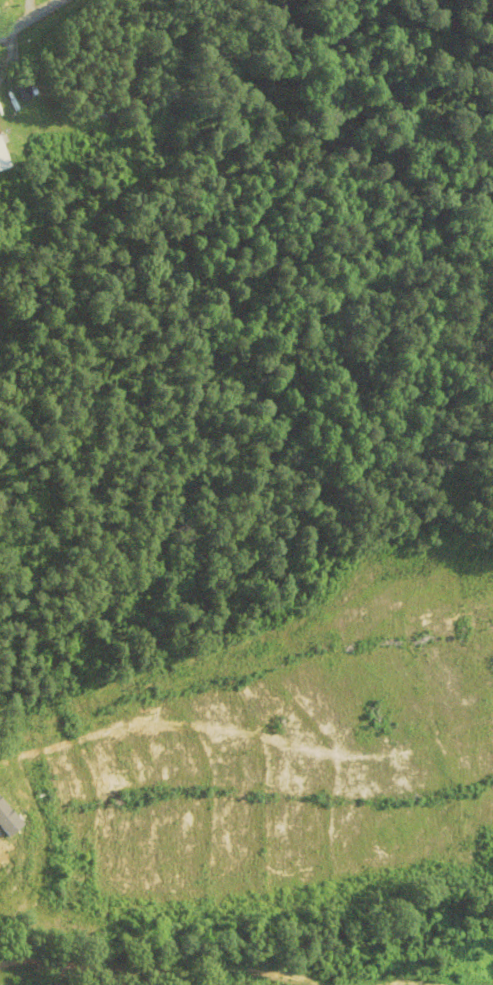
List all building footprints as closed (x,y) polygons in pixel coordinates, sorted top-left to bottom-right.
[(2,139),(0,139),(0,174),(11,171),(2,139)]
